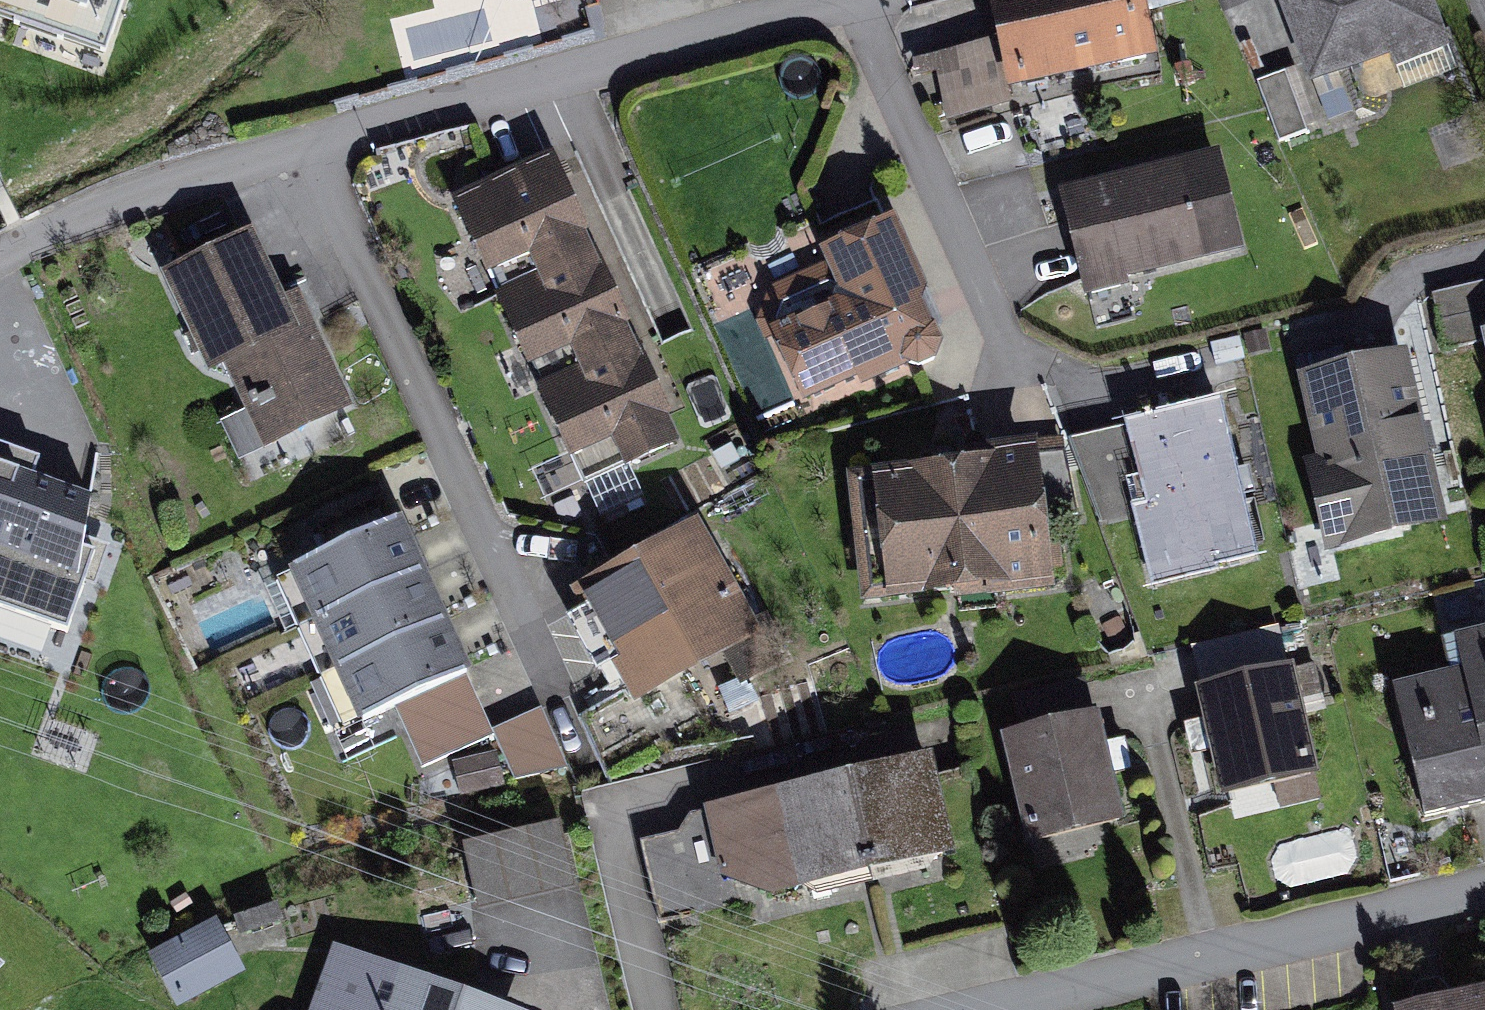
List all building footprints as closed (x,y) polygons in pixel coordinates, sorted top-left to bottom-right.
[(105,54),(123,0),(0,0),(0,19),(105,54)] [(990,9),(1013,109),(1158,76),(1141,0),(1032,0),(990,9)] [(1277,1),(1314,106),(1449,59),(1429,0),(1281,0),(1277,1)] [(553,160),(452,204),(580,494),(681,449),(553,160)] [(1219,163),(1054,210),(1083,310),(1247,263),(1219,163)] [(846,307),(773,336),(803,410),(952,350),(901,223),(825,254),(846,307)] [(268,238),(178,281),(261,456),(351,414),(268,238)] [(1403,367),(1294,393),(1336,565),(1444,539),(1403,367)] [(1123,438),(1157,590),(1262,566),(1228,414),(1123,438)] [(878,486),(893,622),(1065,605),(1050,469),(878,486)] [(0,476),(0,622),(68,647),(94,566),(83,563),(90,509),(0,476)] [(699,528),(571,601),(636,714),(764,641),(699,528)] [(471,684),(402,530),(292,580),(361,732),(400,715),(424,768),(491,738),(468,685),(471,684)] [(1390,693),(1423,830),(1484,815),(1484,637),(1452,645),(1459,677),(1390,693)] [(1293,675),(1195,700),(1222,806),(1320,781),(1293,675)] [(542,710),(494,735),(515,784),(567,771),(542,710)] [(1099,722),(1000,748),(1026,851),(1125,826),(1099,722)] [(498,756),(452,766),(460,799),(505,790),(498,756)] [(933,765),(690,821),(678,839),(641,848),(660,927),(742,907),(738,890),(764,903),(955,859),(933,765)] [(154,973),(173,1009),(207,1009),(248,990),(222,938),(154,973)] [(335,957),(316,1009),(485,1009),(335,957)]
